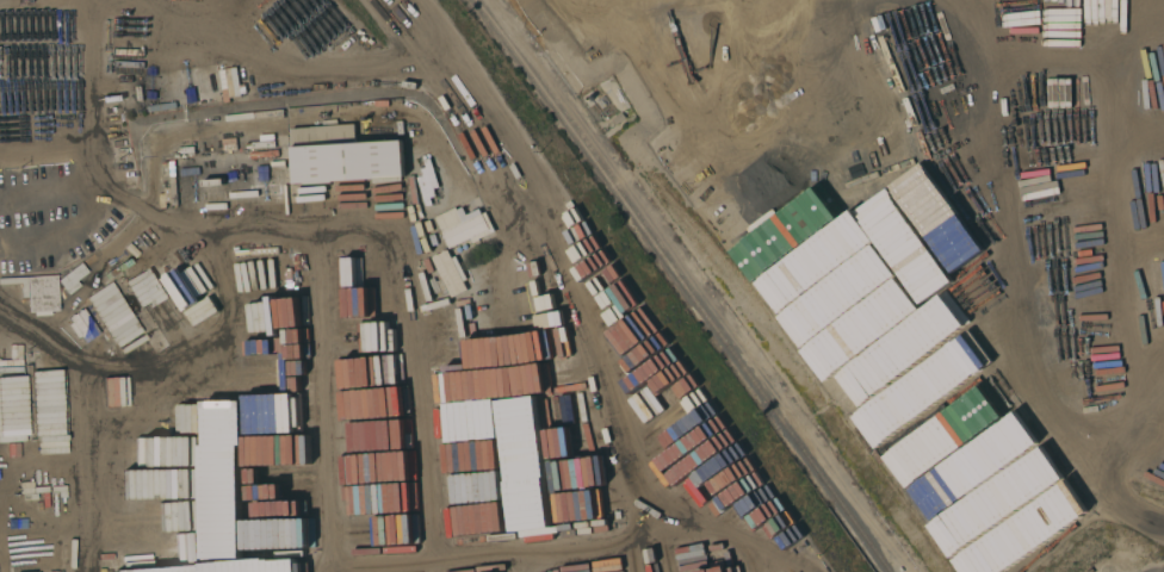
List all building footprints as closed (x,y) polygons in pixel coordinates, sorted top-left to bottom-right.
[(1162,54),(1160,55),(1156,76),(1129,70),(1134,46),(1094,52),(1100,74),(1102,73),(1104,86),(1123,79),(1121,90),(1101,93),(1133,227),(1149,250),(1125,266),(1129,295),(1163,291),(1163,72),(1162,54)] [(355,124),(357,143),(402,139),(405,175),(295,184),(291,128),(355,124)] [(416,178),(422,175),(420,168),(426,167),(423,160),(431,157),(439,186),(433,188),(435,195),(429,197),(432,204),(426,206),(416,178)] [(456,206),(457,210),(462,207),(465,214),(478,209),(482,213),(485,211),(495,231),(478,238),(479,241),(472,243),(470,238),(448,248),(434,217),(456,206)] [(58,310),(30,312),(26,276),(56,275),(58,310)] [(22,431),(0,432),(0,443),(10,443),(10,448),(23,447),(22,431)]
